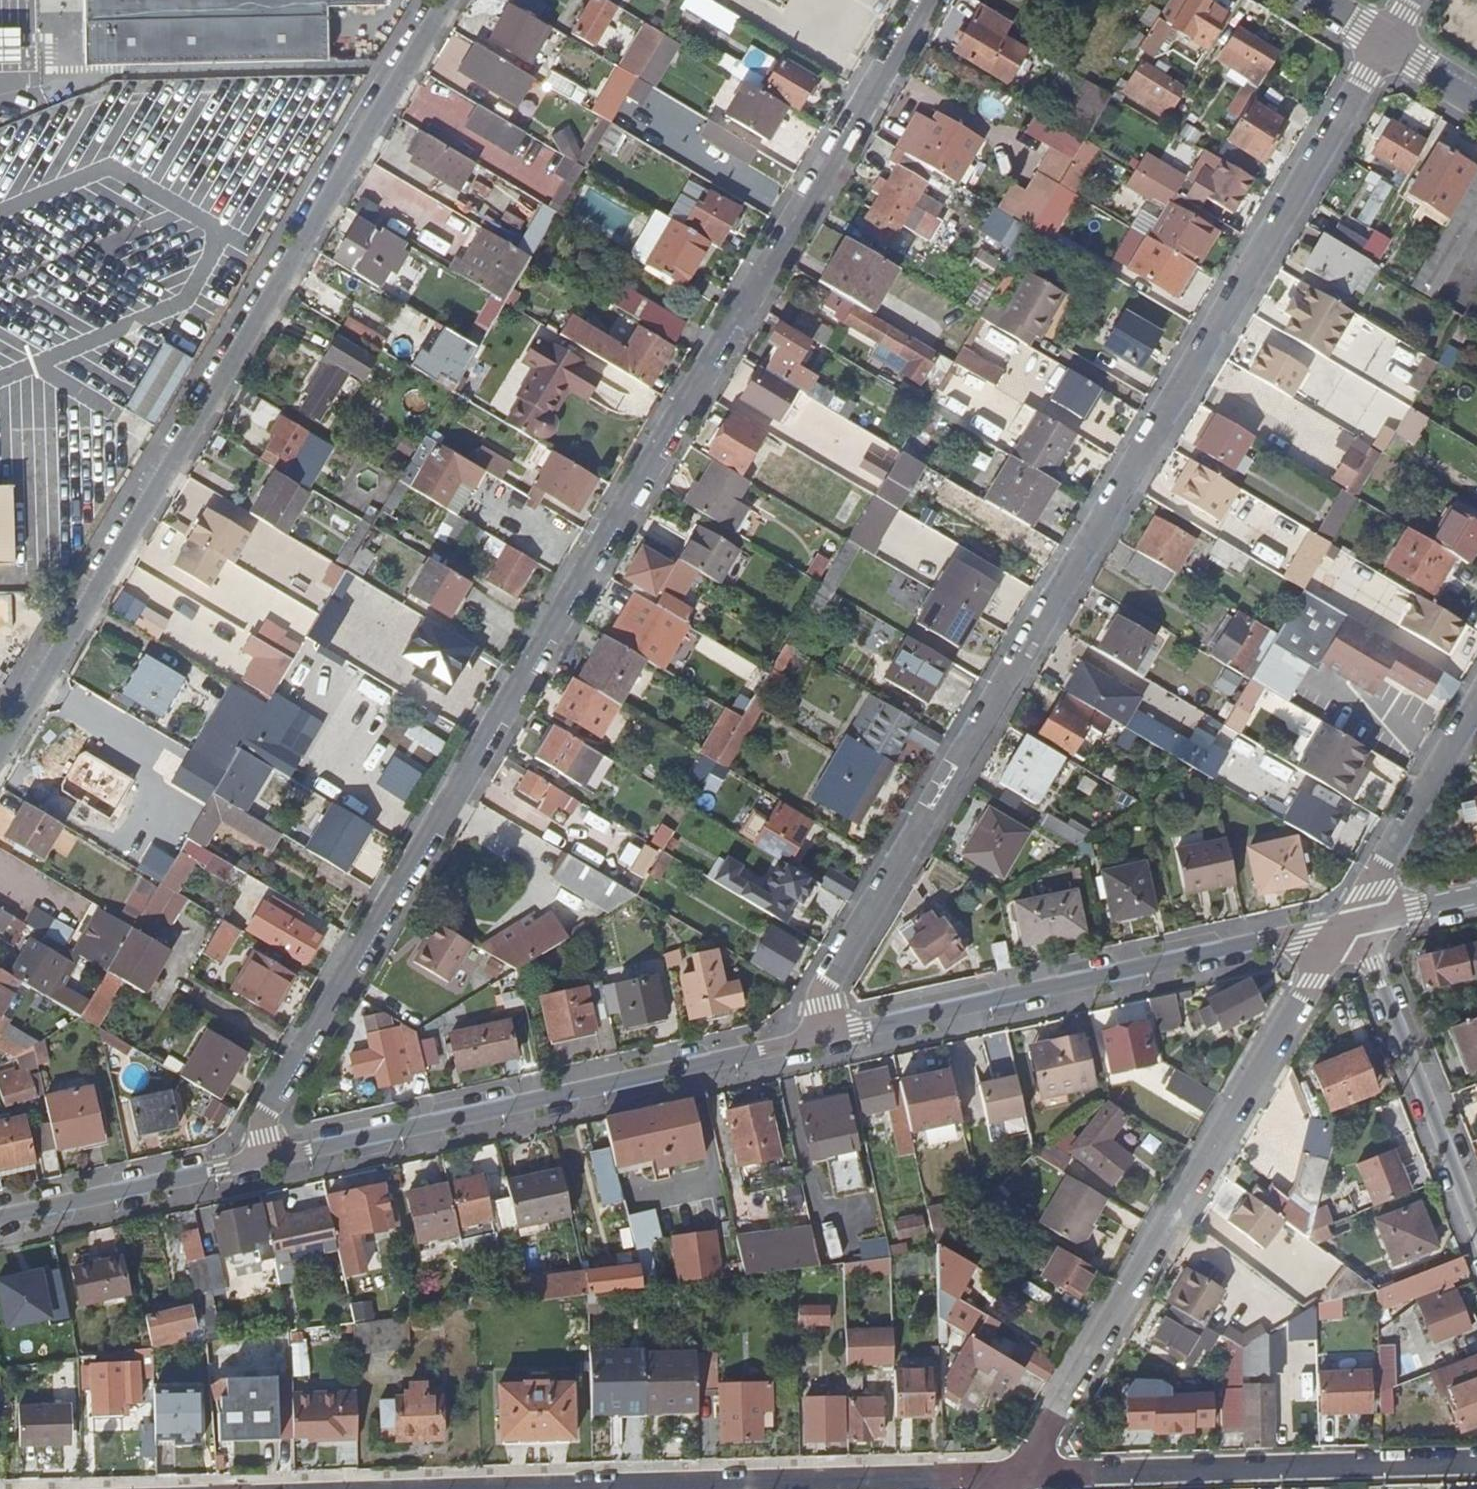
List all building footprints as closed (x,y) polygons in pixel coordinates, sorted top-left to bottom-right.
[(81,61),(324,57),(323,4),(382,2),(382,0),(79,0),(81,61)] [(534,19),(542,5),(534,0),(510,0),(508,3),(534,19)] [(570,34),(591,45),(612,10),(596,0),(592,0),(570,34)] [(687,6),(696,12),(702,0),(690,0),(687,6)] [(706,0),(702,0),(696,12),(705,17),(713,4),(706,0)] [(1136,49),(1150,57),(1162,37),(1169,41),(1175,33),(1201,49),(1228,4),(1222,0),(1210,0),(1207,5),(1200,0),(1166,0),(1136,49)] [(534,19),(508,3),(487,37),(521,57),(541,22),(534,19)] [(999,17),(977,5),(951,49),(985,69),(1004,38),(991,30),(999,17)] [(1257,85),(1276,51),(1237,28),(1217,60),(1257,85)] [(516,70),(471,43),(454,71),(500,98),(516,70)] [(759,87),(777,58),(753,43),(742,61),(727,52),(720,64),(759,87)] [(811,78),(779,59),(762,87),(794,106),(811,78)] [(1166,119),(1182,92),(1160,78),(1165,69),(1154,62),(1148,71),(1142,67),(1126,95),(1166,119)] [(534,80),(560,96),(567,83),(542,68),(534,80)] [(647,85),(635,78),(624,96),(636,103),(647,85)] [(783,105),(743,81),(722,114),(762,139),(783,105)] [(1135,109),(1110,94),(1101,109),(1126,124),(1135,109)] [(1248,101),(1224,141),(1260,161),(1283,123),(1248,101)] [(522,133),(475,105),(463,128),(509,156),(522,133)] [(1411,165),(1430,133),(1387,107),(1375,129),(1383,133),(1377,145),(1411,165)] [(978,136),(941,114),(934,124),(913,112),(893,147),(929,168),(952,182),(978,136)] [(597,144),(608,124),(599,119),(588,139),(590,140),(597,144)] [(470,163),(415,131),(402,152),(409,156),(407,161),(460,193),(466,184),(460,180),(470,163)] [(770,158),(734,137),(724,154),(761,175),(770,158)] [(1084,139),(1067,167),(1082,177),(1099,148),(1084,139)] [(576,165),(582,169),(597,144),(590,140),(576,165)] [(1476,171),(1476,170),(1438,146),(1408,194),(1448,218),(1476,172),(1476,171)] [(929,168),(893,147),(886,160),(893,164),(863,215),(891,231),(908,204),(930,217),(937,205),(915,192),(929,168)] [(1249,177),(1219,160),(1199,193),(1229,211),(1249,177)] [(1136,169),(1153,180),(1174,192),(1183,176),(1162,164),(1158,171),(1141,161),(1136,169)] [(576,179),(582,169),(576,165),(573,163),(567,174),(576,179)] [(1057,183),(1073,192),(1082,177),(1067,167),(1057,183)] [(1448,218),(1409,282),(1432,296),(1476,222),(1476,173),(1476,172),(1448,218)] [(1029,225),(1055,183),(1037,173),(1012,215),(1029,225)] [(1372,226),(1390,184),(1377,178),(1359,220),(1372,226)] [(1210,227),(1185,213),(1192,203),(1174,192),(1153,180),(1146,193),(1166,205),(1159,219),(1141,209),(1131,226),(1148,237),(1192,263),(1196,265),(1214,233),(1208,230),(1210,227)] [(1030,228),(1045,237),(1073,192),(1057,183),(1030,228)] [(716,244),(737,209),(709,193),(700,208),(694,204),(682,224),(716,244)] [(549,209),(556,213),(559,207),(552,203),(549,209)] [(1017,250),(1030,228),(991,205),(979,228),(1017,250)] [(547,229),(556,213),(549,209),(540,224),(547,229)] [(644,264),(681,286),(707,242),(670,220),(644,264)] [(345,269),(375,286),(400,242),(377,228),(374,233),(354,221),(333,257),(347,265),(345,269)] [(1331,236),(1358,252),(1367,237),(1340,221),(1331,236)] [(1358,252),(1367,258),(1373,262),(1389,237),(1373,227),(1367,237),(1358,252)] [(449,271),(503,302),(530,257),(479,228),(468,249),(495,265),(488,275),(484,272),(481,276),(456,261),(449,271)] [(1367,258),(1358,252),(1331,236),(1324,232),(1304,265),(1347,290),(1367,258)] [(1192,263),(1148,237),(1129,268),(1174,295),(1192,263)] [(820,282),(833,289),(855,302),(873,312),(899,270),(845,238),(820,282)] [(996,327),(1028,346),(1033,336),(1038,338),(1049,318),(1045,315),(1059,291),(1028,272),(996,327)] [(1284,332),(1327,356),(1353,311),(1311,286),(1302,302),(1293,297),(1284,311),(1293,316),(1284,332)] [(613,306),(672,341),(683,323),(624,289),(613,306)] [(855,302),(833,289),(826,302),(834,306),(831,310),(924,366),(916,380),(933,391),(953,359),(930,345),(898,327),(895,332),(852,307),(855,302)] [(486,310),(490,312),(493,314),(500,302),(493,298),(486,310)] [(816,335),(822,324),(798,310),(791,321),(816,335)] [(1121,313),(1102,346),(1137,367),(1158,334),(1121,313)] [(341,328),(379,350),(385,339),(347,317),(341,328)] [(766,367),(786,378),(806,342),(777,325),(768,341),(777,347),(766,367)] [(572,343),(645,386),(648,381),(649,381),(670,347),(636,327),(620,353),(580,330),(572,343)] [(451,392),(477,346),(460,336),(452,351),(448,349),(443,358),(446,360),(445,363),(420,349),(409,368),(451,392)] [(308,398),(300,411),(320,423),(349,374),(360,380),(371,361),(335,339),(303,394),(308,398)] [(513,429),(530,439),(533,433),(537,435),(542,436),(546,436),(550,434),(554,429),(555,422),(553,418),(550,415),(545,412),(561,385),(582,398),(596,376),(579,367),(582,361),(550,342),(547,345),(548,347),(547,348),(534,340),(522,361),(539,371),(522,400),(519,398),(505,421),(515,427),(513,429)] [(1267,357),(1273,347),(1265,342),(1259,352),(1267,357)] [(1436,361),(1446,367),(1457,348),(1447,342),(1439,356),(1436,361)] [(162,347),(121,412),(149,429),(190,362),(162,347)] [(1248,371),(1291,396),(1308,367),(1273,347),(1267,357),(1259,352),(1248,371)] [(1406,384),(1418,391),(1436,361),(1424,353),(1406,384)] [(971,370),(995,384),(1003,370),(980,356),(971,370)] [(792,385),(758,364),(737,399),(772,419),(792,385)] [(1097,387),(1067,369),(1050,400),(1079,417),(1097,387)] [(951,408),(970,419),(989,389),(972,379),(963,394),(960,393),(951,408)] [(841,411),(847,399),(816,384),(810,395),(841,411)] [(821,402),(808,394),(801,408),(814,415),(821,402)] [(1009,453),(1011,454),(1047,476),(1073,431),(1036,409),(1009,453)] [(731,414),(708,451),(738,469),(760,433),(731,414)] [(1251,434),(1216,414),(1196,447),(1231,467),(1251,434)] [(284,475),(293,480),(302,467),(293,461),(308,438),(278,420),(270,435),(278,440),(265,461),(286,473),(284,475)] [(1372,445),(1384,451),(1395,432),(1384,425),(1372,445)] [(1346,485),(1350,479),(1360,462),(1370,445),(1345,430),(1321,471),(1346,485)] [(481,470),(471,464),(438,444),(412,489),(454,515),(481,470)] [(481,470),(499,481),(508,464),(481,448),(471,464),(481,470)] [(876,495),(896,507),(923,462),(902,450),(876,495)] [(588,474),(550,451),(531,486),(568,508),(588,474)] [(984,499),(1027,524),(1053,479),(1047,476),(1011,454),(984,499)] [(689,504),(691,506),(724,525),(750,481),(714,460),(689,504)] [(1236,486),(1192,461),(1173,493),(1216,518),(1236,486)] [(1369,468),(1360,462),(1350,479),(1359,484),(1369,468)] [(284,475),(274,469),(266,482),(264,480),(256,492),(259,493),(249,510),(285,531),(307,495),(300,490),(303,486),(293,480),(284,475)] [(984,499),(945,475),(938,486),(957,499),(960,495),(971,502),(964,513),(1023,547),(1034,528),(1027,524),(984,499)] [(0,485),(0,565),(17,565),(14,484),(0,485)] [(1426,488),(1410,515),(1424,524),(1440,496),(1426,488)] [(1329,542),(1357,496),(1346,490),(1319,536),(1329,542)] [(846,537),(858,544),(870,551),(896,507),(876,495),(872,493),(846,537)] [(535,502),(527,498),(524,505),(531,510),(535,502)] [(1451,552),(1461,558),(1468,562),(1476,547),(1476,523),(1455,509),(1435,543),(1451,552)] [(205,511),(187,540),(224,561),(231,566),(249,536),(205,511)] [(1135,548),(1175,572),(1194,540),(1154,516),(1135,548)] [(928,542),(934,531),(905,517),(900,528),(928,542)] [(334,565),(345,571),(346,568),(371,526),(361,520),(334,565)] [(480,530),(467,522),(454,544),(467,551),(480,530)] [(693,566),(715,580),(734,547),(698,525),(689,540),(687,539),(676,557),(693,566)] [(1435,543),(1409,527),(1388,564),(1431,589),(1451,552),(1435,543)] [(1317,562),(1329,542),(1319,536),(1316,533),(1304,554),(1317,562)] [(846,537),(820,581),(831,588),(858,544),(846,537)] [(1246,553),(1219,537),(1210,551),(1237,568),(1246,553)] [(224,561),(187,540),(171,568),(207,590),(224,561)] [(512,597),(534,562),(518,552),(505,545),(484,581),(512,597)] [(636,594),(639,596),(643,589),(651,594),(654,588),(661,592),(654,605),(685,623),(689,625),(692,618),(687,616),(690,610),(674,600),(693,566),(676,557),(673,555),(669,564),(640,547),(622,576),(634,583),(630,591),(636,594)] [(1175,572),(1135,548),(1125,566),(1164,589),(1175,572)] [(1461,558),(1451,552),(1431,589),(1439,594),(1461,558)] [(809,569),(819,575),(826,562),(817,557),(809,569)] [(467,583),(428,560),(408,595),(446,618),(467,583)] [(935,589),(975,613),(992,584),(952,560),(935,589)] [(338,583),(345,571),(334,565),(322,584),(334,591),(338,583)] [(350,591),(338,583),(334,591),(306,638),(318,645),(350,591)] [(1276,631),(1326,660),(1352,616),(1319,596),(1306,588),(1302,587),(1276,631)] [(975,613),(935,589),(908,634),(949,658),(975,613)] [(1410,589),(1392,619),(1447,651),(1465,621),(1410,589)] [(636,594),(610,638),(640,655),(660,666),(685,623),(654,605),(639,596),(636,594)] [(1098,648),(1132,668),(1158,623),(1124,603),(1098,648)] [(144,610),(137,625),(161,636),(168,620),(144,610)] [(1208,653),(1239,671),(1252,648),(1239,640),(1251,624),(1233,615),(1221,632),(1208,653)] [(1326,660),(1373,689),(1384,669),(1401,679),(1403,675),(1430,691),(1444,671),(1352,616),(1326,660)] [(176,617),(169,644),(195,650),(202,624),(176,617)] [(479,651),(423,618),(400,657),(416,666),(424,671),(419,681),(445,696),(463,666),(469,669),(479,651)] [(1326,660),(1276,631),(1249,676),(1283,697),(1304,662),(1308,665),(1324,663),(1326,660)] [(576,677),(580,680),(614,700),(640,655),(610,638),(602,633),(576,677)] [(949,658),(908,634),(885,673),(926,697),(950,658),(949,658)] [(273,651),(292,662),(299,649),(281,639),(273,651)] [(155,719),(178,679),(140,657),(116,697),(155,719)] [(1373,689),(1326,660),(1324,663),(1371,691),(1373,689)] [(1081,661),(1075,672),(1086,679),(1093,668),(1081,661)] [(424,671),(416,666),(411,676),(419,681),(424,671)] [(1075,672),(1063,691),(1095,709),(1194,767),(1204,750),(1134,709),(1142,696),(1093,668),(1086,679),(1075,672)] [(1452,695),(1461,681),(1444,671),(1430,691),(1440,697),(1452,695)] [(614,700),(580,680),(560,713),(603,738),(622,704),(614,700)] [(265,706),(231,686),(191,754),(225,774),(239,750),(247,737),(265,706)] [(920,717),(874,690),(868,700),(882,708),(864,740),(896,759),(911,732),(920,717)] [(1095,709),(1063,691),(1038,732),(1070,751),(1095,709)] [(296,707),(272,694),(265,706),(247,737),(239,750),(287,778),(297,760),(273,746),(296,707)] [(1248,711),(1233,702),(1222,722),(1237,731),(1248,711)] [(699,750),(715,759),(741,714),(726,705),(699,750)] [(935,746),(944,731),(920,717),(911,732),(935,746)] [(1360,763),(1369,748),(1330,725),(1324,722),(1298,767),(1342,793),(1360,763)] [(581,741),(553,725),(535,755),(563,772),(581,741)] [(837,747),(875,770),(886,776),(896,759),(864,740),(863,742),(846,732),(837,747)] [(427,733),(422,745),(443,753),(447,741),(427,733)] [(1063,756),(1028,735),(1000,782),(1036,803),(1063,756)] [(1228,750),(1213,742),(1198,768),(1213,776),(1228,750)] [(875,770),(837,747),(812,790),(850,813),(875,770)] [(205,807),(212,796),(219,784),(182,762),(168,785),(205,807)] [(1360,763),(1342,793),(1350,798),(1368,768),(1360,763)] [(106,823),(129,785),(97,766),(73,804),(106,823)] [(385,788),(408,801),(421,779),(398,766),(385,788)] [(574,797),(526,769),(512,795),(537,809),(544,797),(567,810),(574,797)] [(886,776),(875,770),(850,813),(859,819),(886,776)] [(212,796),(227,805),(237,790),(221,780),(219,784),(212,796)] [(1301,791),(1284,820),(1331,847),(1348,818),(1301,791)] [(185,840),(201,849),(217,822),(268,850),(278,834),(227,805),(212,796),(205,807),(185,840)] [(790,851),(809,819),(776,800),(757,832),(790,851)] [(61,827),(24,805),(2,839),(40,860),(61,827)] [(305,851),(343,872),(370,826),(333,805),(305,851)] [(1025,833),(987,811),(962,854),(1000,875),(1025,833)] [(1039,825),(1074,845),(1077,843),(1088,836),(1047,812),(1039,825)] [(174,827),(184,833),(191,822),(181,816),(174,827)] [(1247,846),(1256,891),(1302,880),(1292,836),(1247,846)] [(1233,881),(1223,837),(1173,848),(1180,886),(1203,881),(1205,887),(1233,881)] [(159,885),(171,892),(189,861),(208,871),(216,858),(201,849),(185,840),(170,867),(159,885)] [(662,848),(649,871),(659,876),(672,854),(662,848)] [(728,856),(714,879),(775,914),(780,905),(786,908),(792,897),(802,903),(816,879),(781,858),(762,890),(736,874),(742,864),(728,856)] [(636,893),(636,892),(579,858),(567,879),(615,906),(636,893)] [(1102,871),(1102,874),(1107,895),(1112,916),(1155,906),(1145,861),(1102,871)] [(150,880),(159,885),(170,867),(161,862),(150,880)] [(847,896),(856,880),(828,863),(818,880),(847,896)] [(1099,896),(1107,895),(1102,874),(1095,875),(1099,896)] [(1182,892),(1205,887),(1203,881),(1180,886),(1182,892)] [(166,953),(144,940),(155,921),(168,928),(177,914),(164,906),(172,892),(171,892),(159,885),(133,929),(107,973),(97,988),(92,998),(80,1018),(89,1023),(116,979),(142,994),(147,985),(154,989),(159,981),(152,977),(166,953)] [(1023,943),(1082,928),(1073,889),(1013,903),(1023,943)] [(909,890),(901,904),(910,910),(919,903),(909,890)] [(186,900),(172,892),(164,906),(177,914),(186,900)] [(301,963),(317,938),(260,905),(245,930),(301,963)] [(780,905),(775,914),(785,920),(791,911),(786,908),(780,905)] [(962,954),(930,910),(911,923),(920,935),(908,944),(922,963),(934,954),(944,967),(962,954)] [(517,968),(574,932),(556,912),(490,952),(517,968)] [(84,959),(107,973),(133,929),(110,916),(84,959)] [(221,921),(202,954),(218,964),(237,931),(221,921)] [(782,974),(803,941),(769,921),(749,955),(782,974)] [(471,941),(439,922),(426,945),(423,943),(414,959),(449,980),(471,941)] [(899,931),(908,944),(920,935),(911,923),(899,931)] [(9,977),(21,983),(44,997),(66,960),(32,939),(9,977)] [(1420,987),(1476,975),(1476,944),(1412,957),(1420,987)] [(724,982),(717,948),(692,953),(695,970),(683,973),(691,1015),(728,1008),(728,1006),(740,1003),(736,980),(724,982)] [(252,955),(230,991),(271,1015),(294,979),(252,955)] [(21,983),(9,977),(0,971),(0,1017),(21,983)] [(665,1016),(657,977),(617,986),(624,1024),(665,1016)] [(1269,1006),(1256,978),(1217,998),(1230,1026),(1269,1006)] [(92,998),(97,988),(88,983),(82,993),(92,998)] [(542,998),(551,1037),(594,1027),(585,987),(542,998)] [(1199,987),(1155,996),(1161,1027),(1187,1021),(1184,1006),(1202,1002),(1199,987)] [(390,1014),(384,1010),(364,1015),(371,1048),(352,1052),(356,1074),(377,1069),(380,1086),(412,1079),(411,1074),(427,1070),(418,1030),(417,1030),(407,1033),(405,1029),(395,1031),(390,1014)] [(1450,1024),(1467,1069),(1476,1065),(1476,1014),(1450,1024)] [(1160,1061),(1153,1021),(1109,1029),(1116,1070),(1160,1061)] [(516,1055),(508,1022),(451,1036),(458,1068),(516,1055)] [(27,1052),(40,1043),(8,1026),(2,1037),(27,1052)] [(1099,1082),(1089,1031),(1057,1037),(1058,1043),(1038,1047),(1048,1093),(1099,1082)] [(177,1075),(220,1101),(245,1058),(203,1034),(203,1033),(177,1075)] [(1377,1087),(1362,1045),(1316,1061),(1331,1104),(1377,1087)] [(969,1117),(957,1066),(907,1077),(917,1128),(969,1117)] [(922,1150),(917,1128),(907,1077),(906,1075),(897,1077),(895,1068),(877,1072),(877,1069),(863,1072),(871,1110),(897,1105),(908,1154),(922,1150)] [(44,1095),(39,1069),(27,1073),(33,1098),(44,1095)] [(27,1073),(13,1077),(12,1073),(0,1076),(0,1108),(33,1098),(27,1073)] [(1031,1112),(1023,1077),(1008,1080),(1006,1077),(985,1082),(994,1121),(1031,1112)] [(1215,1095),(1189,1079),(1177,1100),(1202,1115),(1215,1095)] [(45,1099),(56,1152),(101,1141),(90,1090),(45,1099)] [(807,1099),(818,1153),(861,1143),(850,1090),(807,1099)] [(114,1105),(121,1141),(173,1130),(166,1094),(114,1105)] [(697,1096),(610,1115),(616,1141),(617,1146),(621,1162),(672,1152),(674,1161),(709,1153),(697,1096)] [(732,1108),(744,1163),(784,1154),(772,1100),(732,1108)] [(1077,1146),(1118,1178),(1137,1154),(1114,1136),(1130,1114),(1112,1100),(1077,1146)] [(33,1164),(23,1121),(0,1126),(0,1171),(33,1164)] [(1040,1149),(1068,1167),(1075,1153),(1054,1139),(1040,1149)] [(629,1200),(621,1162),(617,1146),(597,1150),(609,1205),(629,1200)] [(1373,1203),(1411,1189),(1393,1146),(1356,1160),(1373,1203)] [(863,1156),(835,1162),(842,1194),(870,1188),(863,1156)] [(576,1213),(566,1166),(537,1172),(538,1174),(512,1180),(521,1224),(576,1213)] [(462,1223),(465,1236),(499,1228),(487,1171),(453,1178),(462,1223)] [(1103,1200),(1064,1176),(1036,1224),(1077,1249),(1088,1231),(1086,1229),(1103,1200)] [(462,1223),(453,1178),(414,1187),(422,1232),(462,1223)] [(342,1243),(348,1273),(371,1268),(364,1236),(358,1237),(357,1232),(404,1222),(400,1203),(393,1204),(388,1180),(331,1192),(342,1243)] [(342,1243),(331,1192),(330,1186),(268,1200),(278,1249),(279,1256),(342,1243)] [(1267,1202),(1247,1187),(1220,1222),(1252,1246),(1279,1211),(1267,1202)] [(1267,1202),(1279,1211),(1290,1220),(1298,1210),(1275,1192),(1267,1202)] [(1330,1220),(1349,1213),(1343,1197),(1325,1205),(1330,1220)] [(278,1249),(268,1200),(218,1211),(226,1250),(263,1242),(265,1252),(278,1249)] [(1437,1242),(1421,1201),(1376,1217),(1393,1260),(1437,1242)] [(932,1246),(946,1233),(949,1231),(945,1206),(925,1210),(932,1246)] [(658,1208),(632,1214),(638,1240),(663,1234),(658,1208)] [(932,1246),(952,1258),(990,1219),(979,1209),(949,1236),(946,1233),(932,1246)] [(1309,1235),(1311,1227),(1312,1221),(1298,1210),(1290,1220),(1309,1235)] [(920,1219),(894,1225),(897,1243),(924,1237),(920,1219)] [(725,1270),(721,1228),(680,1233),(684,1276),(725,1270)] [(750,1273),(799,1267),(825,1263),(820,1243),(804,1245),(803,1235),(756,1240),(758,1251),(746,1253),(750,1273)] [(860,1262),(887,1259),(885,1239),(857,1243),(860,1262)] [(936,1322),(966,1340),(980,1316),(956,1300),(973,1270),(952,1258),(932,1246),(934,1267),(936,1322)] [(905,1247),(890,1249),(892,1259),(907,1256),(905,1247)] [(210,1254),(216,1278),(226,1275),(222,1252),(210,1254)] [(1092,1272),(1059,1252),(1052,1265),(1046,1261),(1043,1267),(1048,1269),(1045,1275),(1063,1286),(1058,1295),(1074,1303),(1092,1272)] [(1468,1270),(1462,1255),(1377,1288),(1378,1308),(1439,1284),(1441,1289),(1419,1298),(1434,1339),(1467,1326),(1451,1280),(1457,1278),(1455,1274),(1468,1270)] [(126,1257),(79,1266),(85,1299),(132,1289),(126,1257)] [(860,1262),(844,1265),(845,1281),(889,1277),(887,1259),(860,1262)] [(592,1292),(646,1285),(643,1263),(588,1270),(592,1292)] [(1191,1269),(1171,1303),(1201,1321),(1221,1287),(1191,1269)] [(1361,1291),(1377,1288),(1353,1269),(1348,1274),(1361,1285),(1358,1289),(1361,1291)] [(536,1298),(592,1292),(588,1270),(532,1277),(536,1298)] [(158,1345),(178,1342),(178,1336),(184,1335),(183,1329),(200,1325),(195,1303),(151,1313),(158,1345)] [(1214,1329),(1201,1321),(1171,1303),(1149,1340),(1192,1366),(1214,1329)] [(830,1308),(800,1307),(800,1325),(830,1326),(830,1308)] [(1292,1341),(1320,1335),(1314,1309),(1286,1315),(1292,1341)] [(439,1321),(438,1311),(427,1312),(428,1322),(439,1321)] [(358,1320),(359,1351),(411,1345),(409,1314),(358,1320)] [(298,1327),(307,1326),(306,1316),(297,1318),(298,1327)] [(7,1328),(12,1355),(66,1344),(60,1317),(7,1328)] [(1240,1344),(1263,1331),(1257,1322),(1240,1333),(1231,1339),(1240,1344)] [(1220,1332),(1231,1339),(1240,1333),(1225,1324),(1220,1332)] [(307,1326),(298,1327),(299,1339),(308,1338),(307,1326)] [(891,1329),(846,1331),(848,1368),(892,1367),(891,1329)] [(1240,1364),(1240,1373),(1264,1373),(1264,1331),(1263,1331),(1240,1344),(1240,1364)] [(1220,1332),(1218,1365),(1240,1364),(1240,1344),(1231,1339),(1220,1332)] [(1006,1363),(966,1340),(941,1382),(947,1385),(942,1393),(958,1403),(969,1385),(965,1383),(973,1370),(1008,1391),(1020,1372),(1006,1363)] [(1396,1410),(1396,1343),(1380,1343),(1380,1409),(1396,1410)] [(594,1350),(595,1409),(623,1408),(623,1412),(649,1412),(647,1354),(647,1348),(594,1350)] [(1043,1386),(1052,1371),(1014,1348),(1006,1363),(1020,1372),(1043,1386)] [(647,1354),(649,1412),(666,1412),(666,1407),(702,1407),(701,1390),(701,1362),(700,1352),(647,1354)] [(1462,1357),(1440,1366),(1429,1370),(1440,1397),(1446,1394),(1460,1427),(1476,1421),(1476,1357),(1475,1352),(1462,1357)] [(153,1370),(152,1357),(140,1358),(139,1361),(85,1366),(87,1387),(120,1384),(121,1394),(126,1394),(126,1400),(143,1399),(140,1371),(153,1370)] [(701,1362),(701,1390),(720,1389),(720,1361),(701,1362)] [(1240,1373),(1240,1364),(1218,1365),(1220,1425),(1242,1425),(1241,1384),(1240,1373)] [(898,1371),(899,1417),(935,1416),(934,1371),(898,1371)] [(1316,1371),(1317,1394),(1322,1394),(1322,1413),(1369,1413),(1368,1393),(1368,1371),(1316,1371)] [(1380,1393),(1380,1389),(1379,1371),(1368,1371),(1368,1393),(1380,1393)] [(229,1377),(231,1436),(283,1435),(281,1376),(229,1377)] [(1151,1376),(1132,1377),(1133,1418),(1152,1418),(1153,1426),(1189,1426),(1188,1392),(1151,1392),(1151,1376)] [(1241,1384),(1242,1425),(1242,1431),(1246,1430),(1246,1443),(1268,1443),(1268,1418),(1274,1418),(1273,1384),(1258,1384),(1258,1378),(1248,1378),(1248,1384),(1241,1384)] [(445,1394),(429,1394),(429,1380),(414,1380),(414,1394),(401,1394),(402,1432),(446,1431),(445,1394)] [(539,1385),(541,1438),(577,1438),(576,1384),(539,1385)] [(541,1438),(539,1385),(502,1386),(503,1439),(541,1438)] [(160,1422),(160,1438),(179,1438),(179,1443),(204,1442),(203,1386),(159,1386),(160,1422)] [(764,1427),(775,1428),(774,1387),(725,1387),(726,1438),(765,1438),(764,1427)] [(296,1390),(296,1435),(327,1434),(327,1438),(361,1437),(360,1389),(296,1390)] [(73,1403),(24,1404),(24,1442),(73,1441),(73,1403)] [(801,1448),(838,1447),(837,1404),(800,1405),(801,1448)] [(866,1440),(877,1439),(876,1405),(848,1405),(848,1446),(866,1445),(866,1440)] [(595,1409),(595,1418),(623,1417),(623,1412),(623,1408),(595,1409)] [(160,1438),(160,1422),(146,1423),(146,1455),(161,1454),(160,1438)] [(144,1460),(131,1461),(131,1470),(145,1470),(144,1460)]
